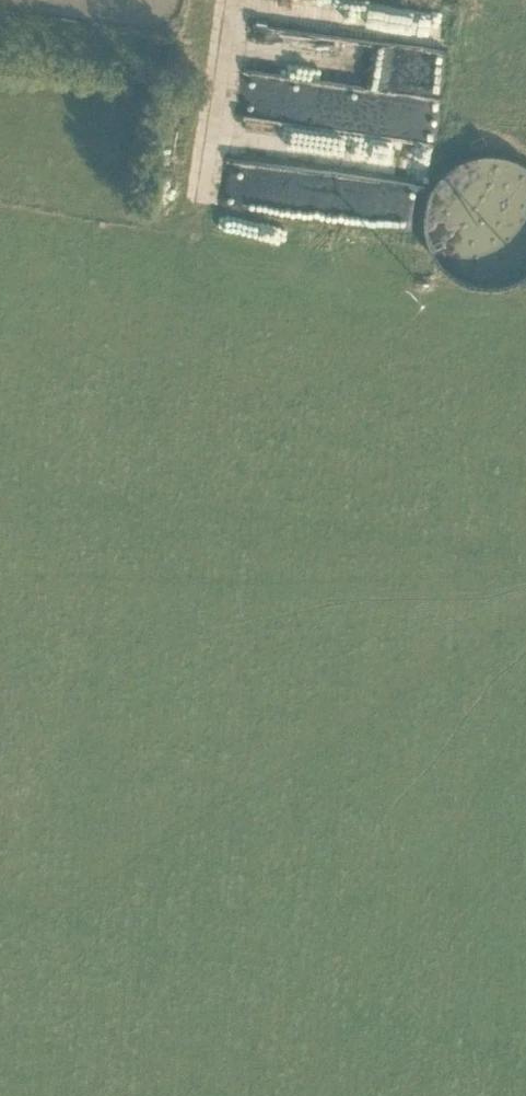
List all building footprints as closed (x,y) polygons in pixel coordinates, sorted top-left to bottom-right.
[(344,30),(314,34),(316,49),(346,45),(344,30)] [(390,117),(388,133),(440,141),(447,98),(418,93),(417,99),(418,99),(415,121),(390,117)] [(436,208),(449,270),(475,265),(478,266),(503,261),(510,241),(525,238),(525,235),(514,230),(512,220),(518,204),(511,169),(499,164),(484,167),(481,157),(453,163),(436,208)]
